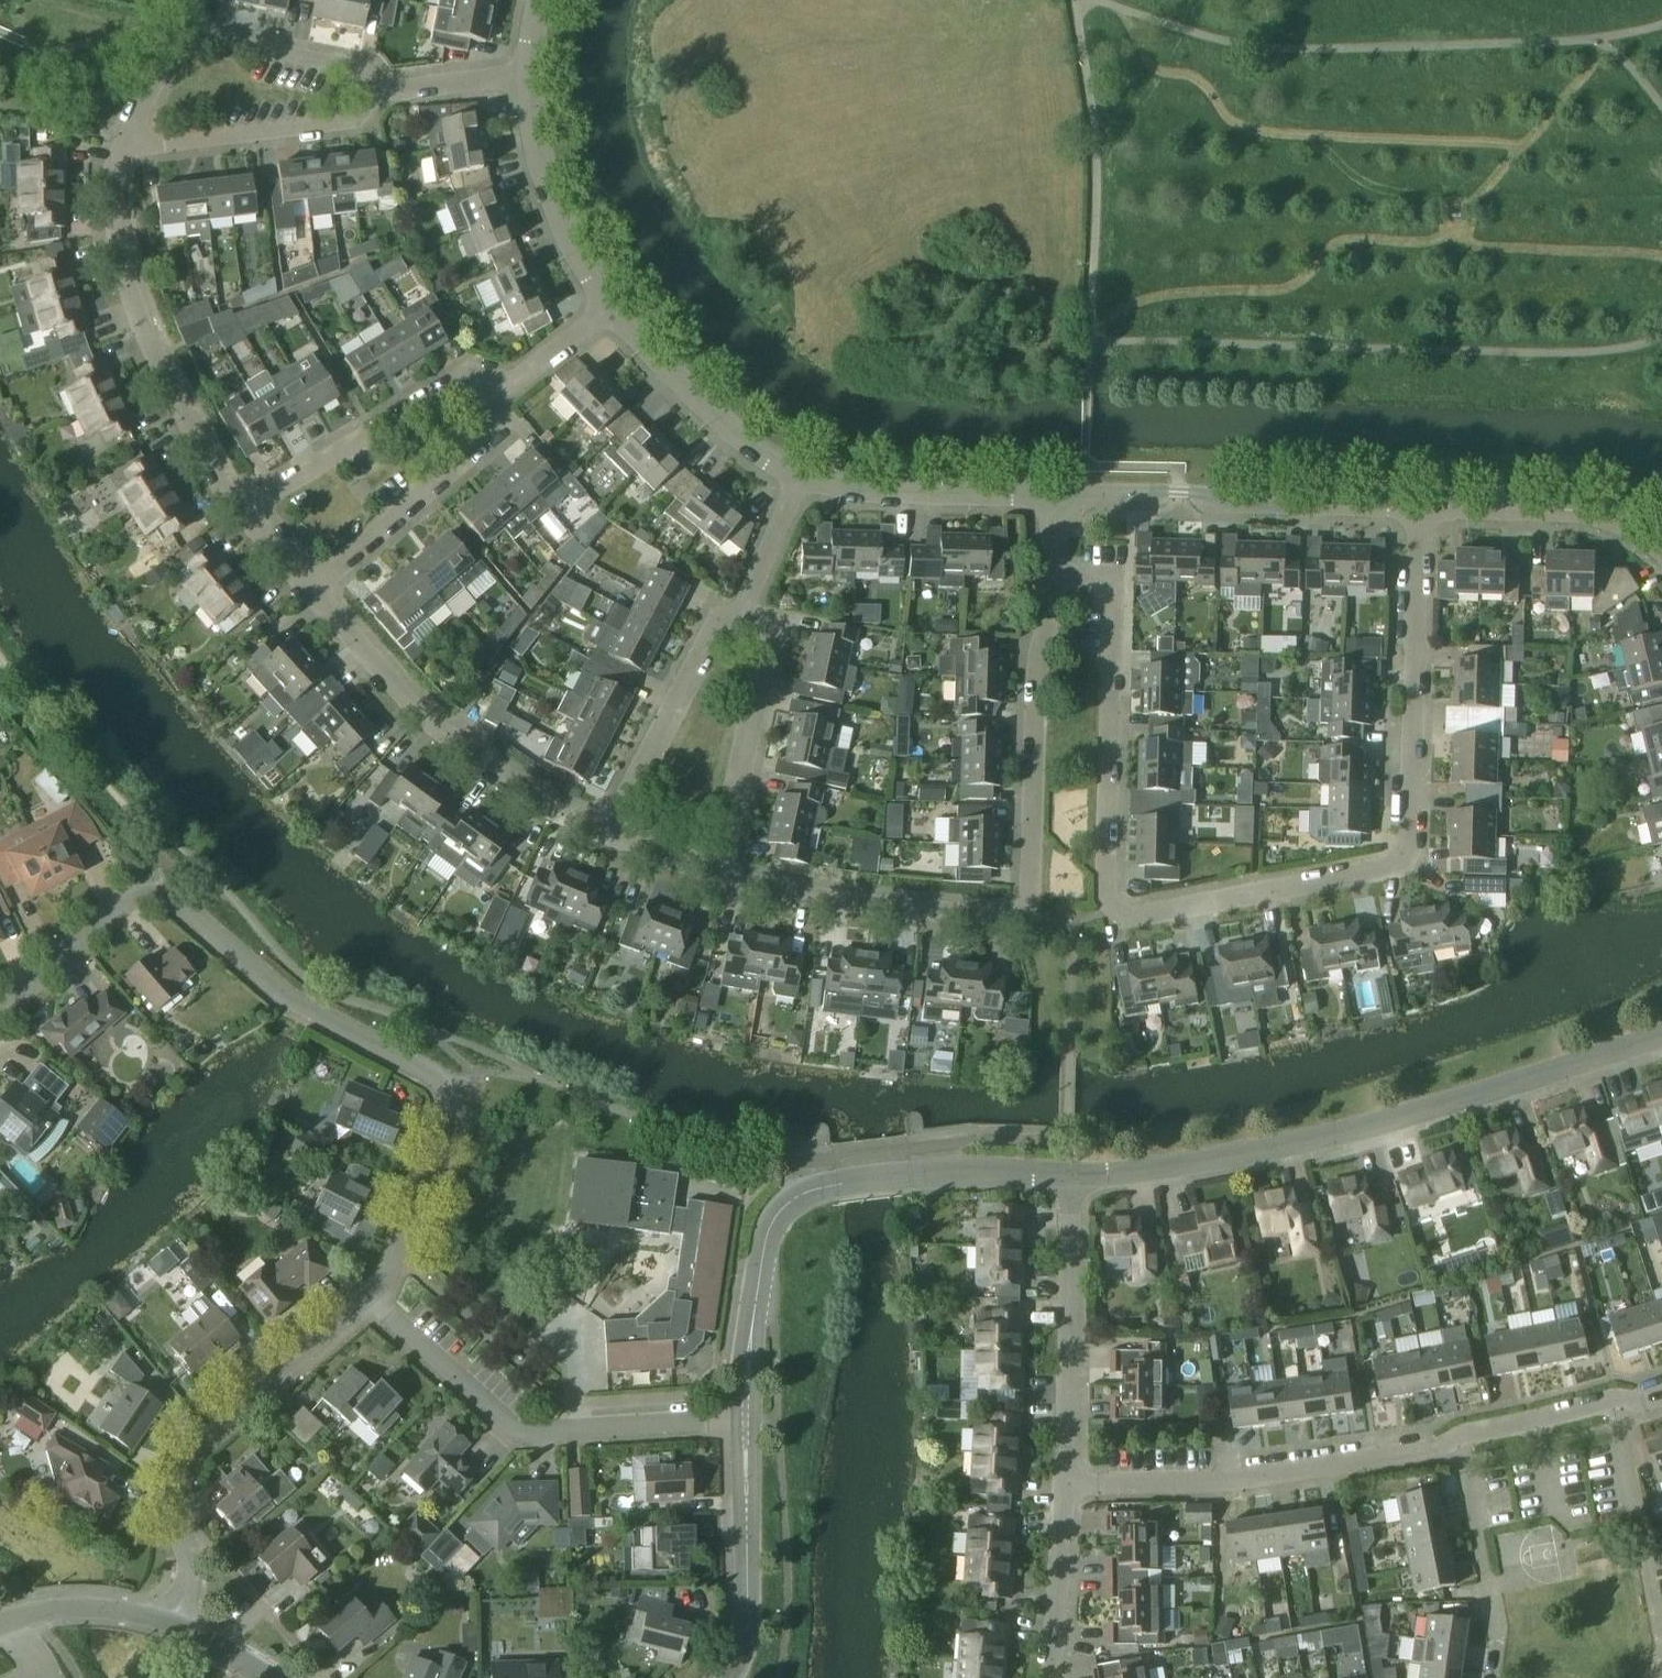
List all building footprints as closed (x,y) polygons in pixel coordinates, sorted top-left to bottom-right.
[(262,0),(235,0),(235,3),(260,9),(262,0)] [(260,9),(286,14),(289,0),(262,0),(260,9)] [(343,0),(317,0),(313,19),(338,24),(343,0)] [(364,30),(368,8),(382,10),(384,0),(343,0),(338,24),(364,30)] [(490,19),(491,15),(494,15),(498,0),(439,0),(437,8),(453,11),(490,19)] [(490,23),(490,19),(453,11),(437,8),(430,45),(467,52),(470,40),(485,43),(486,39),(490,40),(493,23),(490,23)] [(431,151),(489,141),(486,121),(474,123),(473,117),(479,116),(477,103),(450,106),(452,120),(442,122),(447,148),(430,150),(431,151)] [(453,191),(490,180),(488,168),(482,169),(481,163),(493,161),(489,141),(431,151),(431,152),(434,160),(432,161),(433,163),(434,163),(435,170),(434,170),(435,172),(438,181),(447,178),(448,178),(453,191)] [(6,164),(19,164),(19,146),(5,146),(6,164)] [(20,190),(64,189),(63,150),(35,150),(36,163),(19,164),(20,190)] [(374,153),(349,156),(354,194),(351,195),(352,206),(354,206),(353,204),(378,201),(380,210),(395,208),(390,173),(376,174),(374,153)] [(354,194),(349,156),(326,159),(331,197),(351,195),(354,194)] [(331,197),(326,159),(302,162),(307,200),(331,197)] [(307,200),(302,162),(278,165),(283,203),(273,205),(276,232),(295,229),(292,202),(307,200)] [(227,181),(232,219),(257,216),(252,178),(227,181)] [(457,235),(470,230),(510,214),(503,196),(491,200),(489,194),(494,192),(490,180),(453,191),(454,191),(456,197),(448,200),(446,205),(450,216),(453,215),(460,233),(457,234),(457,235)] [(209,222),(232,219),(227,181),(204,184),(209,222)] [(211,241),(209,222),(204,184),(180,187),(185,225),(187,238),(200,236),(200,240),(208,242),(211,241)] [(185,225),(180,187),(156,190),(161,228),(185,225)] [(65,228),(64,189),(20,190),(20,215),(28,215),(28,228),(65,228)] [(494,263),(519,253),(514,241),(509,243),(506,237),(518,233),(510,214),(470,230),(480,255),(489,252),(494,263)] [(374,241),(361,246),(364,255),(377,250),(374,241)] [(48,262),(66,257),(61,244),(44,247),(48,262)] [(361,246),(348,251),(351,260),(364,255),(361,246)] [(502,304),(541,285),(532,267),(521,272),(519,266),(524,264),(519,253),(494,263),(499,275),(490,279),(502,304)] [(319,279),(340,271),(340,267),(339,264),(338,256),(315,265),(315,270),(319,279)] [(35,307),(77,294),(66,257),(39,265),(43,278),(27,282),(35,307)] [(382,284),(407,269),(400,258),(375,272),(382,284)] [(369,261),(355,265),(359,275),(372,270),(369,261)] [(319,279),(315,270),(315,265),(282,278),(284,292),(319,279)] [(332,291),(345,287),(341,277),(328,282),(332,291)] [(332,291),(328,282),(315,287),(319,296),(332,291)] [(549,303),(541,285),(502,304),(513,328),(522,324),(528,337),(552,323),(547,312),(541,314),(538,309),(549,303)] [(242,296),(245,305),(258,301),(255,291),(242,296)] [(426,355),(447,343),(436,324),(448,317),(433,293),(400,313),(405,321),(406,323),(426,355)] [(88,332),(77,294),(35,307),(42,332),(58,327),(61,340),(88,332)] [(242,296),(229,301),(232,310),(245,305),(242,296)] [(288,297),(271,303),(274,312),(293,305),(288,297)] [(201,321),(208,319),(214,317),(208,301),(195,306),(199,315),(201,321)] [(258,308),(261,317),(274,312),(271,303),(258,308)] [(201,321),(199,315),(195,306),(174,313),(178,330),(201,321)] [(258,308),(230,318),(236,326),(261,317),(258,308)] [(236,326),(230,318),(228,311),(214,317),(208,319),(212,328),(217,326),(220,332),(236,326)] [(212,328),(208,319),(201,321),(178,330),(183,342),(212,328)] [(426,355),(406,323),(405,321),(406,323),(386,335),(406,368),(426,355)] [(406,368),(386,335),(366,347),(385,380),(406,368)] [(48,347),(20,356),(25,373),(53,362),(48,347)] [(385,380),(366,347),(345,360),(364,393),(385,380)] [(578,415),(609,384),(595,369),(586,378),(582,374),(586,369),(576,359),(554,376),(566,389),(559,396),(578,415)] [(78,414),(117,395),(101,360),(76,371),(81,383),(67,390),(78,414)] [(318,411),(339,398),(319,365),(298,378),(318,411)] [(318,411),(298,378),(291,367),(271,379),(278,390),(297,423),(318,411)] [(278,390),(271,379),(266,371),(246,384),(257,403),(277,435),(297,423),(278,390)] [(609,442),(633,417),(624,407),(619,411),(615,407),(624,398),(609,384),(578,415),(597,434),(604,427),(613,437),(608,442),(609,442)] [(134,430),(117,395),(78,414),(88,437),(103,430),(109,442),(134,430)] [(277,435),(257,403),(246,409),(238,396),(225,404),(227,408),(219,413),(233,437),(245,429),(256,448),(277,435)] [(635,473),(666,442),(652,427),(643,436),(639,431),(643,427),(633,417),(609,442),(612,445),(604,453),(629,479),(635,472),(635,473)] [(672,496),(690,475),(680,465),(676,469),(672,465),(680,456),(666,442),(635,473),(654,492),(661,485),(672,496)] [(550,510),(568,494),(573,500),(578,500),(586,493),(557,459),(546,468),(532,451),(514,467),(550,510)] [(133,514),(170,490),(149,457),(126,472),(133,483),(119,492),(133,514)] [(550,510),(514,467),(495,483),(520,512),(538,497),(549,510),(550,510)] [(699,530),(726,496),(710,483),(702,493),(698,489),(701,484),(690,475),(672,496),(684,505),(678,513),(699,530)] [(520,512),(495,483),(477,498),(502,527),(513,540),(521,534),(525,539),(534,531),(519,513),(520,512)] [(191,523),(170,490),(133,514),(147,536),(160,527),(168,538),(191,523)] [(699,530),(720,547),(726,540),(743,553),(753,526),(738,513),(742,508),(726,496),(699,530)] [(502,527),(477,498),(459,514),(483,543),(502,527)] [(586,550),(599,532),(589,520),(572,534),(586,550)] [(854,571),(855,534),(831,533),(830,546),(801,545),(801,575),(831,576),(831,571),(854,571)] [(430,550),(464,590),(488,570),(468,546),(462,550),(449,534),(430,550)] [(880,535),(855,534),(854,571),(877,572),(877,577),(902,578),(903,548),(879,547),(880,535)] [(193,555),(206,544),(199,535),(186,546),(193,555)] [(964,579),(964,574),(965,537),(940,537),(940,550),(925,549),(925,579),(941,580),(941,579),(945,579),(946,583),(949,586),(953,587),(957,586),(960,583),(961,579),(964,579)] [(964,574),(987,575),(987,580),(1003,580),(1003,551),(989,550),(989,538),(965,537),(964,574)] [(1176,593),(1177,543),(1153,542),(1152,555),(1138,554),(1137,584),(1152,585),(1152,590),(1156,593),(1176,593)] [(1176,593),(1177,580),(1199,581),(1199,586),(1215,586),(1216,557),(1201,556),(1201,544),(1177,543),(1176,593)] [(578,562),(587,551),(579,545),(571,556),(578,562)] [(1261,593),(1263,546),(1238,545),(1238,557),(1223,557),(1223,587),(1238,587),(1238,592),(1241,596),(1258,596),(1261,593)] [(1287,546),(1263,546),(1261,593),(1261,592),(1262,592),(1262,583),(1285,583),(1284,589),(1300,589),(1301,559),(1287,559),(1287,546)] [(201,605),(235,577),(209,547),(188,565),(197,575),(184,586),(201,605)] [(1346,585),(1347,548),(1323,547),(1322,560),(1308,559),(1307,589),(1323,590),(1323,584),(1346,585)] [(1346,585),(1369,585),(1369,591),(1385,591),(1386,561),(1371,561),(1372,549),(1347,548),(1346,585)] [(129,563),(136,576),(162,562),(156,549),(129,563)] [(430,550),(412,565),(446,605),(464,590),(430,550)] [(1481,596),(1483,552),(1458,551),(1458,563),(1439,562),(1438,600),(1458,601),(1458,595),(1481,596)] [(1481,596),(1504,597),(1504,602),(1519,602),(1520,567),(1507,566),(1507,553),(1483,552),(1481,596)] [(1571,598),(1572,554),(1548,554),(1547,567),(1534,567),(1533,603),(1547,603),(1546,611),(1571,611),(1571,598)] [(1597,555),(1572,554),(1571,598),(1594,599),(1594,615),(1603,615),(1641,590),(1628,569),(1596,569),(1597,555)] [(552,584),(561,573),(548,562),(540,572),(542,575),(545,577),(545,578),(552,584)] [(446,605),(412,565),(394,580),(428,620),(446,605)] [(644,592),(676,609),(688,587),(655,570),(644,592)] [(260,607),(235,577),(201,605),(217,625),(230,615),(238,625),(260,607)] [(552,584),(545,578),(537,588),(534,586),(523,600),(531,610),(552,584)] [(552,595),(561,603),(569,607),(580,585),(566,578),(552,595)] [(428,620),(394,580),(375,596),(389,613),(378,622),(397,643),(404,651),(414,642),(414,632),(428,620)] [(676,609),(644,592),(633,613),(665,630),(676,609)] [(665,630),(633,613),(614,603),(613,604),(616,606),(613,608),(611,610),(607,618),(606,621),(606,624),(604,623),(603,624),(608,626),(608,627),(655,651),(665,630)] [(1628,668),(1661,660),(1661,635),(1651,637),(1648,624),(1644,625),(1639,604),(1618,618),(1621,631),(1613,632),(1617,647),(1622,646),(1628,668)] [(853,624),(868,624),(869,606),(853,605),(853,624)] [(501,633),(509,639),(518,627),(527,616),(518,606),(507,620),(510,622),(501,633)] [(250,624),(256,631),(266,621),(261,615),(250,624)] [(814,635),(809,659),(857,669),(845,666),(850,643),(854,644),(857,630),(829,624),(826,638),(814,635)] [(1512,647),(1523,648),(1524,627),(1513,626),(1512,647)] [(590,660),(626,679),(632,667),(643,673),(655,651),(608,627),(590,660)] [(526,628),(519,637),(530,646),(539,634),(526,628)] [(501,633),(493,644),(500,650),(509,639),(501,633)] [(1317,653),(1318,652),(1327,654),(1330,644),(1322,642),(1322,640),(1307,636),(1303,649),(1317,653)] [(1176,637),(1160,637),(1159,652),(1175,653),(1176,637)] [(1297,637),(1281,637),(1281,654),(1298,654),(1297,637)] [(268,693),(307,658),(305,655),(307,652),(296,640),(293,642),(291,639),(274,654),(266,645),(243,665),(252,674),(251,675),(268,693)] [(1002,679),(1003,655),(990,654),(991,641),(953,640),(949,644),(949,653),(953,657),(955,657),(954,678),(1002,679)] [(1244,653),(1259,653),(1259,640),(1244,640),(1244,653)] [(1457,659),(1456,684),(1499,685),(1500,662),(1505,662),(1506,647),(1470,647),(1470,660),(1457,659)] [(1144,691),(1194,692),(1181,691),(1181,668),(1186,668),(1186,654),(1157,653),(1157,666),(1145,666),(1144,691)] [(294,720),(316,700),(307,691),(324,676),(321,673),(324,671),(312,658),(310,661),(307,658),(268,693),(284,712),(285,711),(294,720)] [(475,676),(483,682),(498,664),(490,658),(475,676)] [(857,669),(809,659),(804,683),(816,686),(813,699),(842,705),(844,692),(852,693),(852,692),(850,691),(854,670),(857,670),(857,669)] [(598,680),(587,701),(620,718),(631,696),(620,690),(626,679),(590,660),(584,672),(598,680)] [(1628,668),(1633,691),(1628,692),(1631,706),(1661,699),(1661,660),(1628,668)] [(1372,701),(1373,677),(1360,677),(1361,663),(1323,662),(1322,700),(1372,701)] [(1559,687),(1569,687),(1569,674),(1559,674),(1559,687)] [(475,676),(470,684),(464,690),(472,696),(483,682),(475,676)] [(1002,679),(954,678),(955,678),(955,707),(960,707),(960,716),(989,717),(989,703),(1002,703),(1002,679)] [(898,716),(912,716),(913,681),(898,681),(898,716)] [(1271,698),(1272,684),(1259,684),(1259,698),(1271,698)] [(1515,686),(1499,685),(1456,684),(1456,708),(1466,708),(1466,722),(1504,723),(1504,709),(1514,709),(1515,687),(1515,686)] [(1552,706),(1569,706),(1570,688),(1553,687),(1552,706)] [(514,696),(500,689),(497,696),(510,703),(514,696)] [(620,718),(587,701),(568,691),(567,693),(569,694),(567,696),(565,698),(561,706),(560,709),(560,712),(558,711),(557,712),(576,722),(609,739),(620,718)] [(1156,729),(1184,730),(1185,716),(1193,716),(1194,692),(1144,691),(1144,715),(1156,715),(1156,729)] [(317,750),(357,713),(355,711),(357,708),(346,696),(344,698),(341,695),(324,710),(316,700),(294,720),(302,730),(301,731),(317,750)] [(516,718),(505,713),(510,704),(497,697),(485,720),(498,727),(500,723),(511,728),(516,718)] [(1271,698),(1259,698),(1258,713),(1271,714),(1271,698)] [(880,715),(894,716),(896,700),(886,699),(881,704),(880,715)] [(1372,701),(1322,700),(1321,724),(1330,724),(1330,738),(1359,739),(1359,725),(1371,726),(1372,701)] [(797,715),(792,739),(837,748),(842,725),(838,724),(840,710),(812,704),(809,718),(797,715)] [(374,732),(357,713),(317,750),(318,750),(330,740),(345,757),(335,766),(344,776),(366,756),(358,747),(374,732)] [(1661,752),(1661,713),(1635,719),(1638,734),(1643,732),(1649,755),(1661,752)] [(609,739),(576,722),(565,743),(598,760),(609,739)] [(1504,723),(1466,722),(1465,735),(1455,735),(1454,760),(1498,761),(1498,738),(1504,738),(1504,723)] [(1000,762),(1001,738),(988,738),(988,724),(959,723),(959,737),(964,737),(963,761),(1000,762)] [(1142,766),(1192,768),(1193,743),(1184,743),(1184,730),(1156,729),(1155,742),(1143,742),(1142,766)] [(256,731),(235,746),(244,760),(266,745),(256,731)] [(598,760),(565,743),(555,738),(543,760),(586,782),(598,760)] [(837,748),(792,739),(787,763),(799,765),(796,779),(846,789),(849,775),(840,773),(845,750),(837,749),(837,748)] [(908,757),(908,739),(893,739),(893,757),(908,757)] [(1276,750),(1268,742),(1259,752),(1266,759),(1276,750)] [(1332,786),(1332,785),(1369,786),(1370,762),(1358,761),(1358,748),(1329,747),(1329,760),(1325,760),(1320,765),(1320,781),(1324,786),(1332,786)] [(1654,777),(1649,779),(1654,800),(1661,798),(1661,752),(1649,755),(1654,777)] [(252,772),(263,762),(263,761),(257,754),(245,764),(252,772)] [(1498,761),(1454,760),(1454,784),(1467,784),(1466,798),(1502,799),(1502,784),(1497,784),(1498,761)] [(1000,762),(963,761),(962,785),(958,785),(957,799),(986,800),(987,786),(999,787),(1000,762)] [(397,826),(430,780),(410,766),(397,784),(386,776),(369,800),(379,808),(388,797),(407,811),(396,826),(397,826)] [(1154,804),(1183,805),(1196,805),(1196,791),(1192,791),(1192,768),(1142,766),(1141,791),(1154,791),(1154,804)] [(33,781),(52,801),(65,789),(46,769),(33,781)] [(1241,785),(1254,786),(1254,774),(1241,774),(1241,784),(1241,785)] [(430,780),(397,826),(416,840),(419,837),(429,844),(452,812),(442,805),(449,795),(446,792),(448,790),(435,780),(433,783),(430,780)] [(774,819),(811,827),(811,826),(815,827),(816,824),(820,824),(824,821),(826,817),(825,813),(823,810),(820,808),(820,804),(823,791),(795,785),(792,798),(780,795),(774,819)] [(1332,809),(1369,810),(1369,786),(1332,785),(1332,786),(1332,809)] [(1452,835),(1496,836),(1496,813),(1502,813),(1502,799),(1466,798),(1466,811),(1452,811),(1452,835)] [(1140,842),(1177,843),(1178,819),(1182,819),(1183,805),(1154,804),(1153,818),(1141,818),(1140,842)] [(1643,809),(1647,824),(1648,824),(1653,846),(1661,844),(1661,804),(1643,809)] [(948,820),(948,844),(998,846),(999,821),(986,821),(986,807),(957,806),(957,820),(948,820)] [(28,831),(56,884),(79,872),(68,850),(69,847),(93,835),(94,835),(88,823),(74,807),(28,831)] [(1369,810),(1332,809),(1312,808),(1311,834),(1317,841),(1326,841),(1326,847),(1355,848),(1355,832),(1368,832),(1369,810)] [(426,848),(457,870),(490,824),(470,810),(463,820),(452,812),(429,844),(426,848)] [(774,819),(769,843),(782,846),(779,859),(807,865),(810,851),(806,850),(811,827),(774,819)] [(490,824),(457,870),(453,875),(454,876),(456,874),(475,888),(480,881),(490,889),(508,864),(497,857),(510,839),(490,824)] [(353,854),(368,865),(389,836),(374,825),(353,854)] [(902,827),(886,827),(885,839),(902,839),(902,827)] [(1254,830),(1235,829),(1235,843),(1254,844),(1254,830)] [(28,831),(0,846),(0,871),(6,882),(6,881),(18,874),(21,875),(32,897),(56,884),(28,831)] [(1496,836),(1452,835),(1451,859),(1465,860),(1464,874),(1507,876),(1507,860),(1495,859),(1496,836)] [(850,865),(879,867),(880,837),(852,836),(850,865)] [(1140,842),(1139,866),(1152,867),(1152,880),(1180,881),(1181,867),(1176,867),(1177,843),(1140,842)] [(998,846),(948,844),(961,845),(960,868),(956,868),(955,882),(957,882),(984,883),(985,870),(997,870),(998,846)] [(879,871),(892,872),(893,860),(880,858),(879,871)] [(375,860),(368,868),(374,873),(381,865),(375,860)] [(548,908),(561,913),(562,914),(579,873),(557,864),(548,886),(535,880),(524,906),(545,915),(548,908)] [(601,882),(579,873),(562,914),(561,913),(557,924),(568,928),(573,926),(593,935),(608,899),(596,894),(601,882)] [(1507,880),(1464,879),(1464,895),(1506,896),(1507,880)] [(656,951),(671,910),(649,902),(641,924),(628,919),(618,945),(640,953),(642,946),(656,951)] [(1449,904),(1425,908),(1434,952),(1456,947),(1457,954),(1472,952),(1467,924),(1465,914),(1451,916),(1449,904)] [(510,907),(502,925),(520,933),(528,914),(510,907)] [(1434,952),(1425,908),(1402,913),(1404,923),(1391,925),(1393,938),(1398,966),(1421,961),(1419,954),(1434,952)] [(656,951),(669,956),(667,963),(688,971),(698,945),(685,940),(693,918),(671,910),(656,951)] [(1358,922),(1335,926),(1343,969),(1357,966),(1359,973),(1381,969),(1373,929),(1360,932),(1358,922)] [(1343,969),(1335,926),(1311,931),(1316,954),(1302,956),(1308,983),(1330,979),(1329,972),(1343,969)] [(767,937),(744,933),(740,956),(727,954),(722,981),(744,985),(746,978),(760,980),(767,937)] [(767,937),(760,980),(773,983),(772,990),(774,996),(794,1000),(802,956),(789,954),(791,941),(767,937)] [(1267,939),(1244,943),(1252,986),(1253,986),(1266,984),(1268,991),(1290,986),(1285,959),(1272,962),(1267,939)] [(1253,986),(1252,986),(1244,943),(1221,948),(1225,971),(1212,973),(1213,979),(1206,980),(1211,1008),(1255,1000),(1253,986)] [(861,996),(866,952),(843,949),(841,962),(828,960),(823,999),(846,1001),(847,994),(861,996)] [(861,996),(876,998),(875,1005),(898,1007),(901,980),(887,978),(890,955),(866,952),(861,996)] [(132,972),(127,976),(157,1011),(180,991),(178,988),(195,974),(177,954),(165,965),(158,964),(150,956),(145,960),(141,960),(132,968),(132,972)] [(1176,956),(1153,961),(1161,1004),(1176,1001),(1177,1008),(1199,1004),(1194,977),(1181,979),(1176,956)] [(961,1007),(966,963),(942,960),(940,984),(926,982),(923,1010),(946,1012),(947,1005),(961,1007)] [(1161,1004),(1153,961),(1130,965),(1134,988),(1121,991),(1126,1018),(1149,1014),(1147,1006),(1161,1004)] [(961,1007),(975,1008),(975,1016),(997,1018),(1000,991),(987,989),(990,966),(966,963),(961,1007)] [(1394,1014),(1387,978),(1377,980),(1384,1016),(1394,1014)] [(822,1005),(824,979),(812,979),(810,1005),(822,1005)] [(904,980),(902,997),(911,999),(913,981),(904,980)] [(913,981),(911,999),(921,1000),(923,982),(913,981)] [(701,1003),(715,1007),(721,987),(707,983),(701,1003)] [(63,1013),(42,1031),(55,1046),(59,1043),(71,1057),(103,1029),(105,1031),(124,1014),(105,992),(87,1008),(83,1003),(67,1017),(63,1013)] [(679,993),(675,1009),(695,1014),(699,998),(679,993)] [(695,1027),(705,1030),(708,1015),(698,1013),(695,1027)] [(1003,1034),(1012,1035),(1013,1019),(1004,1018),(1003,1034)] [(928,1028),(911,1027),(909,1045),(926,1047),(928,1028)] [(886,1072),(902,1074),(905,1052),(888,1051),(886,1072)] [(2,1139),(4,1142),(7,1143),(10,1144),(14,1144),(14,1145),(16,1144),(26,1153),(56,1116),(48,1109),(66,1087),(40,1066),(23,1089),(17,1084),(6,1097),(5,1099),(5,1100),(5,1101),(6,1102),(0,1109),(0,1136),(2,1139)] [(343,1108),(336,1125),(352,1132),(391,1147),(401,1120),(372,1108),(377,1094),(349,1083),(340,1107),(343,1108)] [(1619,1104),(1630,1137),(1657,1128),(1656,1125),(1661,1124),(1661,1083),(1643,1089),(1645,1096),(1619,1104)] [(79,1127),(106,1150),(129,1122),(101,1100),(79,1127)] [(1583,1109),(1548,1120),(1560,1158),(1587,1149),(1595,1173),(1617,1166),(1603,1122),(1589,1127),(1583,1109)] [(1516,1130),(1481,1142),(1493,1180),(1520,1171),(1528,1195),(1550,1188),(1536,1144),(1522,1149),(1516,1130)] [(1426,1167),(1400,1175),(1411,1208),(1438,1199),(1437,1197),(1465,1188),(1453,1151),(1424,1160),(1426,1167)] [(636,1319),(604,1322),(607,1373),(674,1368),(673,1361),(684,1360),(703,1343),(703,1342),(705,1332),(712,1333),(731,1207),(688,1200),(686,1210),(673,1208),(678,1175),(580,1160),(571,1221),(669,1236),(669,1233),(682,1235),(676,1279),(669,1278),(667,1291),(636,1319)] [(333,1171),(314,1210),(350,1228),(360,1209),(357,1208),(361,1201),(367,1204),(373,1191),(333,1171)] [(1329,1183),(1336,1222),(1364,1217),(1369,1241),(1392,1237),(1383,1192),(1369,1195),(1366,1176),(1329,1183)] [(1546,1192),(1553,1218),(1568,1214),(1561,1188),(1546,1192)] [(1293,1190),(1257,1197),(1264,1236),(1292,1231),(1297,1255),(1319,1251),(1311,1206),(1297,1208),(1293,1190)] [(1642,1197),(1647,1214),(1661,1210),(1661,1190),(1642,1197)] [(1171,1223),(1179,1256),(1205,1250),(1209,1267),(1239,1260),(1226,1203),(1196,1210),(1198,1217),(1171,1223)] [(980,1246),(1024,1247),(1024,1208),(996,1207),(996,1221),(980,1220),(980,1246)] [(73,1225),(70,1214),(56,1217),(59,1228),(73,1225)] [(1656,1226),(1661,1224),(1661,1215),(1653,1218),(1656,1226)] [(1104,1219),(1106,1259),(1135,1257),(1136,1283),(1159,1281),(1157,1235),(1142,1236),(1141,1217),(1104,1219)] [(1581,1217),(1574,1230),(1589,1237),(1595,1224),(1581,1217)] [(1653,1218),(1648,1219),(1641,1222),(1644,1231),(1656,1226),(1653,1218)] [(1555,1232),(1560,1246),(1575,1241),(1570,1227),(1555,1232)] [(1610,1239),(1613,1248),(1614,1247),(1628,1243),(1625,1234),(1610,1239)] [(1610,1239),(1598,1242),(1601,1251),(1613,1248),(1610,1239)] [(1500,1244),(1506,1264),(1519,1260),(1513,1240),(1500,1244)] [(241,1288),(269,1322),(296,1300),(290,1293),(304,1281),(310,1288),(331,1270),(306,1242),(272,1271),(267,1266),(241,1288)] [(1593,1256),(1590,1245),(1581,1247),(1584,1258),(1593,1256)] [(980,1246),(979,1272),(977,1275),(976,1285),(979,1288),(993,1288),(995,1285),(1023,1286),(1024,1247),(980,1246)] [(179,1262),(167,1248),(146,1266),(159,1280),(179,1262)] [(1429,1267),(1434,1284),(1483,1268),(1478,1251),(1429,1267)] [(1544,1260),(1546,1269),(1561,1264),(1559,1255),(1544,1260)] [(193,1257),(180,1268),(201,1293),(214,1282),(193,1257)] [(1544,1260),(1532,1264),(1535,1272),(1546,1269),(1544,1260)] [(1497,1268),(1499,1277),(1514,1273),(1512,1263),(1497,1268)] [(1497,1268),(1485,1272),(1487,1281),(1499,1277),(1497,1268)] [(565,1276),(555,1272),(548,1289),(559,1293),(565,1276)] [(576,1280),(565,1276),(559,1293),(569,1297),(576,1280)] [(119,1322),(133,1310),(117,1291),(116,1292),(109,1283),(96,1294),(119,1322)] [(1432,1289),(1435,1298),(1451,1293),(1447,1284),(1432,1289)] [(1432,1289),(1421,1293),(1424,1301),(1435,1298),(1432,1289)] [(189,1328),(170,1345),(193,1373),(183,1382),(184,1382),(214,1357),(215,1358),(239,1338),(214,1308),(204,1296),(190,1308),(200,1319),(199,1320),(200,1321),(190,1329),(189,1328)] [(1021,1312),(1021,1299),(999,1298),(999,1312),(1021,1312)] [(1656,1302),(1633,1310),(1645,1348),(1661,1343),(1661,1322),(1656,1302)] [(1388,1310),(1391,1319),(1405,1314),(1402,1305),(1388,1310)] [(1388,1310),(1375,1314),(1378,1323),(1391,1319),(1388,1310)] [(1645,1348),(1633,1310),(1609,1317),(1616,1337),(1622,1356),(1645,1348)] [(978,1351),(1022,1351),(1023,1312),(1021,1312),(999,1312),(995,1312),(979,1312),(979,1325),(978,1351)] [(1566,1362),(1590,1357),(1587,1340),(1597,1337),(1595,1328),(1585,1330),(1582,1317),(1557,1322),(1566,1362)] [(1609,1317),(1599,1320),(1604,1341),(1616,1337),(1609,1317)] [(1158,1327),(1159,1331),(1163,1334),(1167,1333),(1172,1326),(1172,1321),(1168,1319),(1163,1319),(1158,1327)] [(1376,1325),(1379,1340),(1393,1336),(1390,1321),(1376,1325)] [(1566,1362),(1557,1322),(1534,1327),(1543,1367),(1566,1362)] [(1334,1323),(1318,1326),(1320,1335),(1335,1332),(1334,1323)] [(1294,1329),(1295,1339),(1310,1336),(1309,1327),(1294,1329)] [(1543,1367),(1534,1327),(1511,1332),(1519,1372),(1543,1367)] [(1246,1330),(1247,1339),(1262,1337),(1261,1328),(1246,1330)] [(1294,1329),(1281,1331),(1282,1341),(1295,1339),(1294,1329)] [(1246,1330),(1232,1332),(1233,1341),(1247,1339),(1246,1330)] [(1519,1372),(1511,1332),(1487,1337),(1495,1377),(1519,1372)] [(1222,1336),(1210,1337),(1213,1362),(1226,1360),(1222,1336)] [(1453,1385),(1478,1380),(1469,1341),(1445,1346),(1453,1385)] [(1124,1386),(1166,1386),(1166,1361),(1166,1344),(1145,1344),(1145,1351),(1112,1351),(1112,1368),(1124,1368),(1124,1386)] [(1453,1385),(1445,1346),(1422,1351),(1430,1390),(1453,1385)] [(978,1351),(978,1376),(978,1389),(994,1390),(1022,1390),(1022,1351),(978,1351)] [(1430,1390),(1422,1351),(1399,1356),(1407,1395),(1430,1390)] [(101,1429),(132,1450),(162,1406),(136,1389),(145,1377),(124,1352),(111,1370),(131,1385),(101,1429)] [(1407,1395),(1399,1356),(1374,1361),(1382,1400),(1407,1395)] [(1201,1362),(1204,1383),(1214,1382),(1212,1360),(1201,1362)] [(351,1367),(322,1399),(351,1425),(358,1417),(368,1426),(367,1427),(370,1430),(371,1429),(380,1437),(399,1416),(392,1411),(401,1401),(380,1382),(374,1388),(351,1367)] [(1330,1415),(1355,1412),(1349,1372),(1325,1375),(1330,1415)] [(1330,1415),(1325,1375),(1301,1379),(1307,1419),(1330,1415)] [(1307,1419),(1301,1379),(1278,1382),(1283,1422),(1307,1419)] [(1283,1422),(1278,1382),(1254,1385),(1260,1426),(1283,1422)] [(1260,1426),(1254,1385),(1229,1389),(1235,1429),(1260,1426)] [(1124,1386),(1124,1403),(1112,1403),(1112,1420),(1145,1420),(1145,1410),(1166,1410),(1166,1386),(1124,1386)] [(22,1392),(11,1409),(44,1431),(55,1414),(22,1392)] [(303,1407),(284,1427),(283,1427),(304,1447),(324,1427),(303,1407)] [(976,1453),(1019,1455),(1022,1417),(994,1415),(993,1428),(977,1427),(976,1453)] [(422,1451),(412,1462),(403,1473),(426,1493),(438,1479),(458,1496),(478,1474),(458,1456),(469,1444),(446,1424),(431,1441),(427,1441),(422,1447),(422,1451)] [(46,1450),(58,1492),(101,1516),(109,1513),(118,1497),(102,1488),(106,1481),(100,1478),(108,1465),(55,1435),(46,1450)] [(383,1480),(395,1462),(382,1453),(369,1470),(383,1480)] [(976,1453),(974,1478),(972,1482),(972,1489),(973,1494),(987,1494),(989,1493),(990,1493),(1012,1494),(1017,1494),(1019,1455),(976,1453)] [(272,1477),(253,1454),(220,1483),(231,1496),(217,1509),(235,1530),(251,1516),(257,1523),(295,1491),(278,1472),(272,1477)] [(570,1515),(591,1514),(590,1467),(569,1468),(570,1515)] [(646,1469),(648,1501),(690,1499),(688,1467),(646,1469)] [(483,1513),(473,1523),(477,1527),(466,1538),(484,1555),(494,1544),(498,1547),(509,1536),(503,1530),(512,1520),(526,1520),(526,1522),(544,1521),(543,1487),(511,1488),(511,1494),(508,1494),(504,1491),(493,1502),(490,1499),(480,1510),(483,1513)] [(1398,1497),(1403,1522),(1443,1514),(1438,1490),(1398,1497)] [(989,1493),(988,1506),(1012,1507),(1012,1494),(990,1493),(989,1493)] [(1012,1507),(988,1506),(987,1518),(988,1519),(1011,1520),(1012,1507)] [(1212,1522),(1212,1506),(1188,1507),(1188,1523),(1212,1522)] [(1324,1510),(1299,1513),(1305,1553),(1330,1550),(1324,1510)] [(1121,1547),(1163,1547),(1163,1522),(1141,1522),(1141,1512),(1108,1513),(1109,1530),(1121,1530),(1121,1547)] [(1305,1553),(1299,1513),(1275,1517),(1281,1557),(1305,1553)] [(1443,1514),(1403,1522),(1407,1545),(1447,1538),(1443,1514)] [(969,1557),(1013,1560),(1015,1521),(988,1519),(986,1517),(981,1516),(977,1516),(972,1516),(970,1519),(970,1527),(971,1531),(969,1557)] [(1349,1532),(1358,1530),(1356,1516),(1346,1517),(1349,1532)] [(1281,1557),(1275,1517),(1252,1520),(1258,1560),(1281,1557)] [(593,1519),(593,1530),(613,1529),(613,1518),(593,1519)] [(421,1557),(441,1535),(423,1519),(411,1519),(397,1535),(421,1557)] [(1258,1560),(1252,1520),(1227,1524),(1233,1564),(1258,1560)] [(632,1552),(633,1572),(645,1572),(652,1565),(658,1572),(689,1571),(689,1553),(695,1553),(695,1526),(641,1528),(642,1547),(637,1547),(632,1552)] [(258,1557),(281,1584),(282,1583),(278,1578),(288,1569),(302,1586),(329,1563),(306,1535),(301,1540),(292,1529),(258,1557)] [(1349,1532),(1351,1545),(1360,1543),(1358,1530),(1349,1532)] [(421,1557),(437,1572),(461,1546),(445,1531),(441,1535),(421,1557)] [(1447,1538),(1407,1545),(1412,1568),(1451,1561),(1447,1538)] [(1109,1579),(1151,1579),(1151,1571),(1163,1571),(1163,1547),(1121,1547),(1121,1564),(1109,1565),(1109,1579)] [(969,1557),(967,1582),(983,1583),(983,1596),(1010,1598),(1013,1560),(969,1557)] [(1451,1561),(1412,1568),(1416,1593),(1456,1585),(1451,1561)] [(1357,1579),(1367,1577),(1364,1563),(1355,1564),(1357,1579)] [(333,1579),(326,1571),(315,1580),(322,1588),(333,1579)] [(1357,1579),(1359,1592),(1369,1591),(1367,1577),(1357,1579)] [(1122,1611),(1164,1610),(1164,1586),(1151,1586),(1151,1579),(1109,1579),(1109,1594),(1121,1594),(1122,1611)] [(566,1613),(565,1590),(547,1591),(547,1607),(554,1613),(566,1613)] [(907,1603),(922,1605),(924,1597),(909,1594),(907,1603)] [(640,1599),(633,1626),(643,1629),(639,1645),(659,1650),(657,1660),(679,1666),(682,1654),(683,1655),(684,1651),(683,1650),(689,1626),(669,1621),(672,1607),(640,1599)] [(320,1630),(338,1651),(356,1636),(365,1646),(395,1620),(378,1600),(364,1612),(354,1601),(320,1630)] [(1122,1611),(1122,1628),(1110,1628),(1110,1645),(1166,1645),(1166,1633),(1164,1633),(1164,1610),(1122,1611)] [(1314,1615),(1316,1626),(1331,1623),(1329,1613),(1314,1615)] [(1314,1615),(1300,1618),(1302,1628),(1316,1626),(1314,1615)] [(1466,1646),(1470,1621),(1430,1616),(1426,1640),(1466,1646)] [(1367,1635),(1376,1634),(1374,1619),(1364,1620),(1367,1635)] [(962,1661),(1005,1664),(1008,1625),(981,1623),(979,1621),(965,1620),(963,1623),(963,1631),(964,1635),(962,1661)] [(1221,1622),(1217,1634),(1230,1639),(1234,1626),(1221,1622)] [(1267,1624),(1269,1634),(1284,1631),(1282,1622),(1267,1624)] [(1267,1624),(1253,1626),(1255,1636),(1269,1634),(1267,1624)] [(1321,1632),(1323,1642),(1338,1640),(1336,1629),(1321,1632)] [(1208,1631),(1197,1631),(1197,1644),(1208,1644),(1208,1631)] [(1321,1632),(1307,1634),(1309,1645),(1323,1642),(1321,1632)] [(1367,1635),(1369,1648),(1379,1647),(1376,1634),(1367,1635)] [(1274,1640),(1276,1650),(1292,1648),(1290,1637),(1274,1640)] [(1226,1641),(1228,1652),(1243,1649),(1241,1639),(1226,1641)] [(1274,1640),(1261,1643),(1263,1653),(1276,1650),(1274,1640)] [(1466,1646),(1426,1640),(1423,1664),(1463,1669),(1466,1646)] [(1226,1641),(1213,1644),(1214,1654),(1228,1652),(1226,1641)] [(466,1664),(440,1653),(433,1667),(413,1658),(405,1677),(460,1677),(466,1664)] [(1149,1669),(1150,1668),(1148,1657),(1093,1667),(1095,1677),(1150,1677),(1149,1669)] [(960,1677),(1004,1677),(1005,1664),(962,1661),(960,1677)] [(492,1677),(558,1677),(558,1662),(513,1663),(513,1670),(492,1670),(492,1677)] [(1423,1664),(1421,1677),(1462,1677),(1463,1669),(1423,1664)] [(1383,1669),(1373,1670),(1375,1677),(1384,1677),(1383,1669)]
